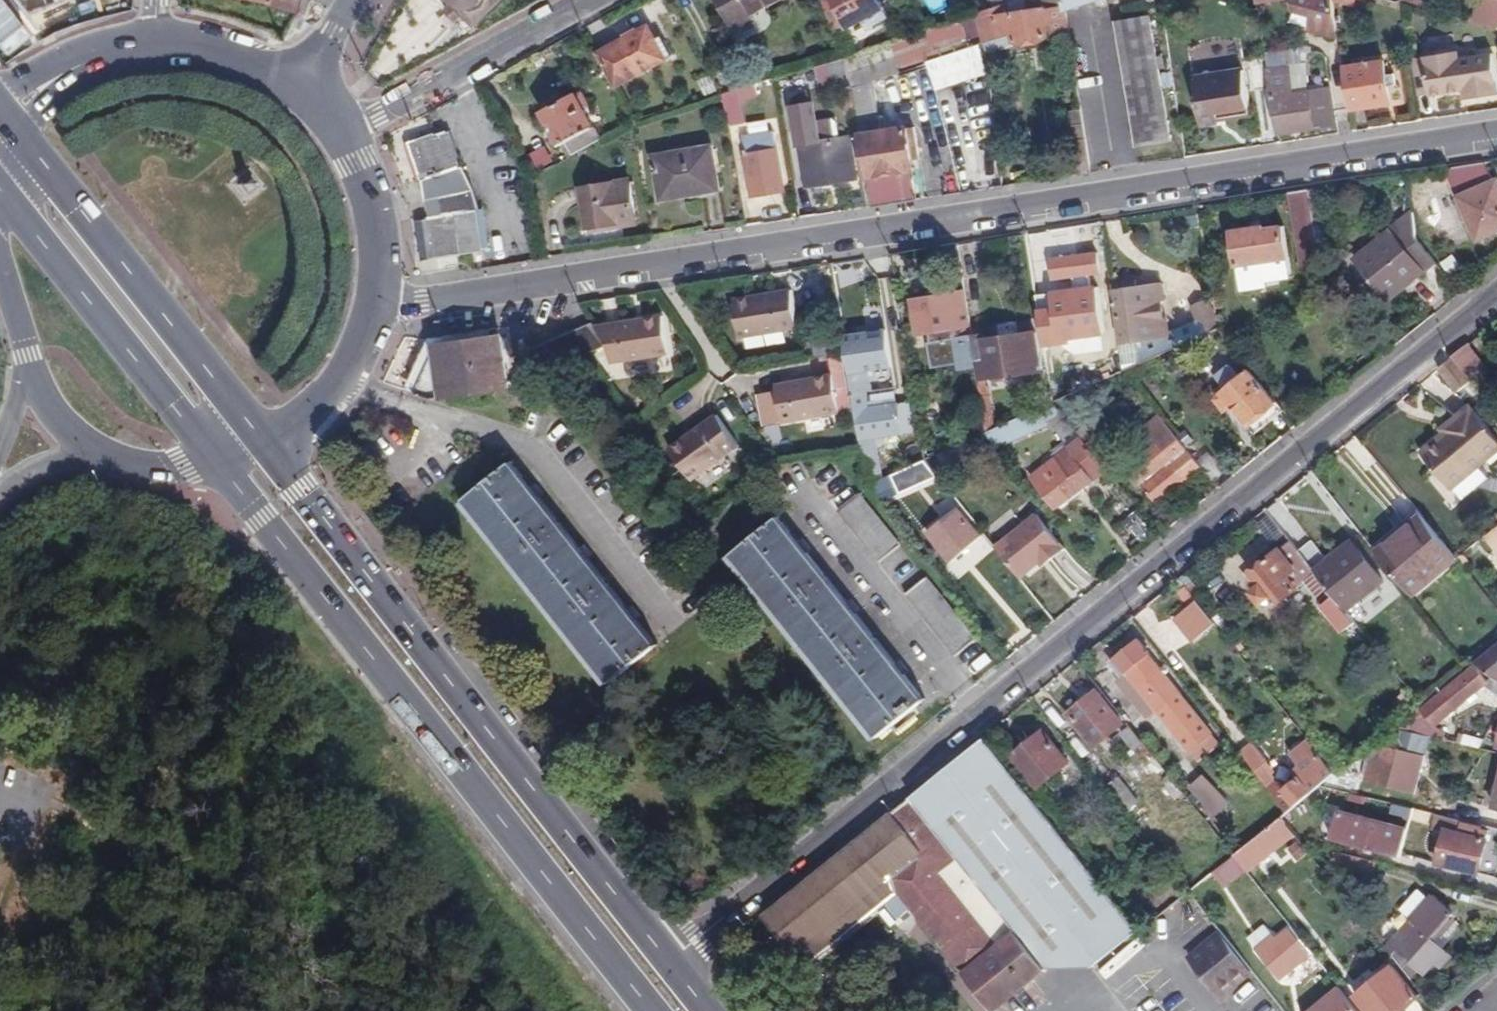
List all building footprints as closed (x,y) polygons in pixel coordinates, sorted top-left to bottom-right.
[(32,14),(33,15),(35,16),(37,15),(72,0),(21,0),(32,14)] [(268,3),(296,11),(299,0),(268,0),(268,3)] [(456,3),(448,11),(454,16),(458,21),(466,13),(477,25),(502,0),(452,0),(456,3)] [(785,0),(714,0),(731,31),(785,0)] [(820,1),(835,34),(852,24),(839,0),(822,0),(820,1)] [(852,24),(854,28),(864,21),(882,12),(885,10),(880,0),(839,0),(852,24)] [(993,10),(976,16),(986,43),(1013,34),(1015,42),(1023,41),(1027,47),(1037,46),(1041,38),(1071,34),(1068,10),(1066,0),(1023,0),(993,10)] [(1068,10),(1096,0),(1066,0),(1068,10)] [(1325,34),(1341,38),(1340,30),(1335,0),(1294,0),(1296,12),(1314,17),(1311,30),(1325,34)] [(1124,11),(1128,23),(1158,13),(1153,1),(1124,11)] [(887,19),(882,12),(864,21),(870,30),(887,19)] [(1487,27),(1496,30),(1496,13),(1487,27)] [(963,20),(923,35),(847,60),(858,139),(865,138),(870,180),(873,180),(877,208),(917,202),(914,180),(914,174),(916,174),(915,164),(922,162),(917,130),(879,136),(871,84),(925,65),(972,48),(963,20)] [(1138,143),(1139,148),(1172,142),(1161,70),(1165,69),(1163,58),(1158,59),(1152,20),(1118,25),(1138,143)] [(600,57),(618,87),(671,57),(660,38),(653,42),(647,31),(600,57)] [(1430,67),(1435,97),(1466,92),(1468,103),(1496,98),(1496,72),(1495,58),(1430,67)] [(1387,64),(1347,70),(1354,113),(1394,106),(1392,90),(1399,90),(1396,78),(1390,79),(1387,64)] [(1430,67),(1417,69),(1422,98),(1435,97),(1430,67)] [(1196,81),(1203,127),(1222,124),(1221,115),(1252,110),(1247,74),(1196,81)] [(1297,133),(1339,127),(1333,90),(1296,95),(1293,78),(1271,80),(1279,135),(1297,133)] [(722,96),(729,128),(743,126),(737,92),(722,96)] [(565,146),(571,158),(604,138),(587,110),(593,106),(586,94),(581,97),(579,95),(565,103),(562,99),(550,105),(553,110),(542,116),(560,148),(565,146)] [(810,105),(792,108),(805,189),(858,181),(852,140),(816,144),(810,105)] [(412,144),(425,178),(448,171),(454,169),(439,132),(412,144)] [(775,134),(744,139),(754,196),(785,192),(775,134)] [(538,170),(553,162),(544,146),(529,154),(538,170)] [(712,147),(654,157),(660,194),(685,190),(686,198),(720,192),(712,147)] [(1488,163),(1456,168),(1460,195),(1480,243),(1496,236),(1496,182),(1490,184),(1488,163)] [(426,181),(431,198),(468,192),(455,171),(454,169),(448,171),(425,178),(426,181)] [(632,184),(582,190),(587,229),(620,225),(621,228),(638,226),(632,184)] [(1317,226),(1318,228),(1325,227),(1323,211),(1330,211),(1326,188),(1312,191),(1317,226)] [(1294,193),(1299,229),(1317,226),(1312,191),(1294,193)] [(468,192),(431,198),(434,213),(430,215),(437,257),(479,250),(469,194),(468,192)] [(1452,212),(1435,219),(1440,233),(1457,227),(1452,212)] [(1374,311),(1436,260),(1420,241),(1416,215),(1358,261),(1379,288),(1365,300),(1374,311)] [(1309,288),(1327,285),(1318,228),(1317,226),(1299,229),(1309,288)] [(1238,238),(1243,267),(1293,259),(1289,233),(1270,236),(1270,233),(1238,238)] [(1088,275),(1099,274),(1097,253),(1048,259),(1051,280),(1072,277),(1074,288),(1034,293),(1041,348),(1068,344),(1068,340),(1104,336),(1098,287),(1090,288),(1088,275)] [(1141,341),(1145,365),(1207,337),(1203,322),(1171,336),(1163,286),(1140,289),(1139,281),(1118,285),(1126,344),(1141,341)] [(801,329),(798,311),(795,291),(737,300),(743,338),(801,329)] [(931,336),(932,345),(932,346),(928,347),(930,367),(956,363),(958,375),(981,373),(976,344),(974,329),(968,295),(915,303),(920,337),(931,336)] [(1203,322),(1207,337),(1223,330),(1215,302),(1198,307),(1203,322)] [(612,343),(614,362),(672,353),(667,316),(600,326),(612,343)] [(597,322),(536,347),(546,372),(587,353),(612,343),(600,326),(597,322)] [(438,342),(416,392),(434,398),(517,384),(509,330),(438,342)] [(842,338),(851,396),(865,393),(870,393),(867,373),(890,369),(884,332),(842,338)] [(981,373),(990,433),(1043,410),(1056,404),(1054,392),(999,417),(994,388),(990,388),(988,380),(1043,371),(1037,334),(976,344),(981,373)] [(1473,383),(1475,385),(1493,372),(1472,345),(1454,359),(1473,383)] [(1460,393),(1473,383),(1454,359),(1441,370),(1460,393)] [(1226,383),(1240,372),(1234,364),(1220,375),(1226,383)] [(1233,409),(1249,428),(1281,402),(1255,369),(1245,378),(1223,395),(1233,409)] [(782,394),(786,422),(844,413),(839,375),(781,384),(782,394)] [(851,396),(858,443),(902,437),(898,405),(867,410),(865,393),(851,396)] [(786,422),(782,394),(763,397),(767,424),(786,422)] [(1227,414),(1233,409),(1223,395),(1216,401),(1227,414)] [(696,421),(709,420),(707,400),(681,403),(683,421),(696,419),(696,421)] [(1255,435),(1286,410),(1281,402),(1249,428),(1255,435)] [(1456,420),(1460,426),(1449,435),(1447,433),(1423,454),(1452,490),(1496,455),(1496,441),(1471,408),(1456,420)] [(990,433),(993,440),(999,437),(1004,447),(1050,426),(1043,410),(990,433)] [(673,447),(695,478),(744,445),(720,414),(673,447)] [(1460,426),(1456,420),(1444,430),(1447,433),(1449,435),(1460,426)] [(1071,424),(1061,433),(1069,442),(1079,433),(1071,424)] [(1079,433),(1084,439),(1091,448),(1100,441),(1088,426),(1079,433)] [(1175,433),(1135,465),(1136,467),(1129,473),(1140,486),(1143,484),(1158,504),(1188,481),(1203,468),(1175,433)] [(1059,510),(1109,471),(1100,459),(1091,448),(1084,439),(1035,479),(1059,510)] [(1091,448),(1100,459),(1109,452),(1100,441),(1091,448)] [(935,471),(927,461),(894,476),(899,487),(935,471)] [(612,683),(659,647),(513,465),(467,501),(612,683)] [(902,545),(862,496),(841,513),(881,562),(902,545)] [(957,510),(929,532),(954,561),(981,539),(957,510)] [(997,549),(1021,580),(1041,563),(1049,557),(1052,561),(1066,549),(1039,516),(997,549)] [(1413,593),(1457,558),(1424,516),(1380,552),(1413,593)] [(881,736),(925,700),(781,520),(737,555),(881,736)] [(1487,540),(1496,553),(1496,532),(1487,540)] [(1347,633),(1359,624),(1348,610),(1317,571),(1301,552),(1292,541),(1252,573),(1262,586),(1255,593),(1265,608),(1274,601),(1279,607),(1307,585),(1347,633)] [(1301,552),(1317,571),(1348,610),(1384,581),(1353,542),(1330,560),(1314,541),(1301,552)] [(1049,557),(1041,563),(1044,567),(1052,561),(1049,557)] [(979,641),(928,578),(906,595),(958,658),(979,641)] [(1196,595),(1189,585),(1182,592),(1188,600),(1196,595)] [(1217,622),(1200,599),(1178,617),(1196,638),(1217,622)] [(1191,750),(1214,731),(1140,638),(1117,657),(1191,750)] [(1496,678),(1496,646),(1476,663),(1480,666),(1496,678)] [(1480,666),(1446,695),(1455,706),(1459,711),(1486,688),(1496,693),(1496,678),(1480,666)] [(1124,725),(1098,692),(1071,713),(1097,746),(1124,725)] [(1431,706),(1434,711),(1439,717),(1455,706),(1446,695),(1431,706)] [(1395,727),(1409,730),(1434,711),(1431,706),(1427,702),(1425,704),(1395,727)] [(1147,743),(1134,726),(1124,734),(1137,751),(1147,743)] [(1072,761),(1047,731),(1015,756),(1040,787),(1072,761)] [(1291,812),(1324,786),(1339,773),(1306,732),(1288,746),(1302,764),(1307,770),(1301,774),(1284,787),(1278,780),(1271,785),(1291,812)] [(914,796),(1050,965),(1096,968),(1143,930),(988,736),(914,796)] [(1365,780),(1413,792),(1423,753),(1389,745),(1387,754),(1372,751),(1365,780)] [(1253,750),(1247,755),(1267,782),(1275,776),(1253,750)] [(1296,769),(1301,774),(1307,770),(1302,764),(1296,769)] [(1190,787),(1218,816),(1232,802),(1203,774),(1190,787)] [(1107,788),(1126,813),(1140,801),(1121,777),(1107,788)] [(914,796),(764,917),(796,955),(800,952),(812,966),(890,903),(900,916),(914,907),(998,1010),(1050,965),(914,796)] [(1370,804),(1369,819),(1413,820),(1413,806),(1370,804)] [(1290,813),(1285,817),(1296,832),(1297,833),(1302,829),(1290,813)] [(1463,825),(1464,820),(1440,814),(1437,830),(1447,833),(1448,829),(1462,831),(1463,825)] [(1334,838),(1346,841),(1352,817),(1340,815),(1334,838)] [(1352,817),(1346,841),(1404,855),(1411,830),(1352,816),(1352,817)] [(1237,855),(1245,866),(1249,870),(1296,832),(1285,817),(1237,855)] [(1482,829),(1463,825),(1462,831),(1448,829),(1447,833),(1440,863),(1479,873),(1490,829),(1482,827),(1482,829)] [(1370,878),(1375,861),(1347,854),(1342,870),(1370,878)] [(1237,855),(1223,866),(1231,877),(1245,866),(1237,855)] [(1387,946),(1414,980),(1423,969),(1427,973),(1437,962),(1442,967),(1453,954),(1444,946),(1434,936),(1453,914),(1455,911),(1435,893),(1432,897),(1424,891),(1415,891),(1402,907),(1413,918),(1387,946)] [(1434,936),(1444,946),(1463,923),(1453,914),(1434,936)] [(1246,936),(1257,949),(1279,932),(1269,919),(1246,936)] [(1282,979),(1316,953),(1294,927),(1283,935),(1279,932),(1257,949),(1282,979)] [(1223,998),(1254,973),(1222,933),(1191,958),(1223,998)] [(1102,981),(1150,943),(1142,934),(1095,971),(1102,981)] [(1417,998),(1392,968),(1357,997),(1369,1010),(1401,1010),(1417,998)] [(1342,987),(1312,1010),(1362,1010),(1342,987)]
